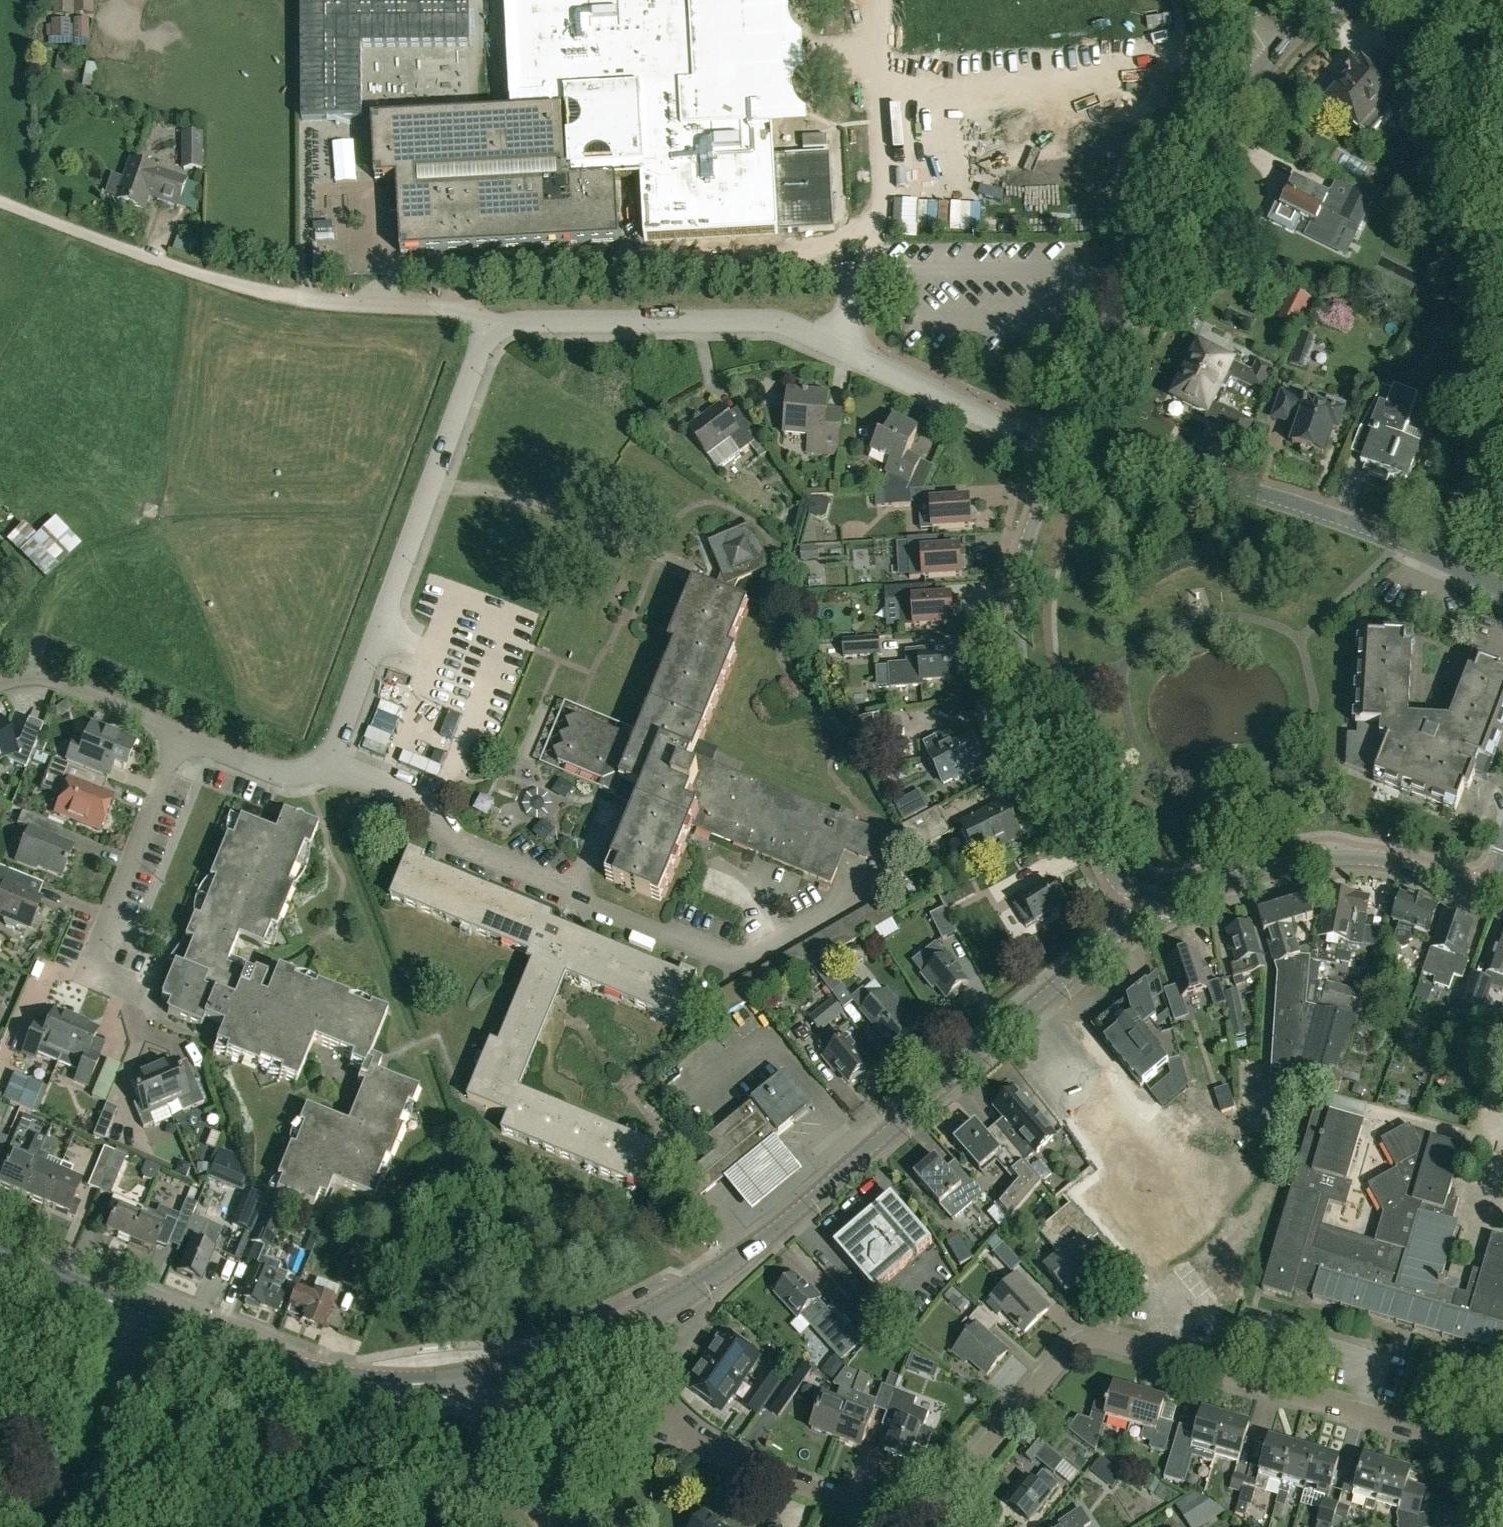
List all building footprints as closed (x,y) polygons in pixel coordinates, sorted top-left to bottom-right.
[(94,0),(73,0),(73,14),(94,14),(94,0)] [(312,120),(362,119),(362,48),(468,47),(468,2),(468,0),(301,0),(302,120),(312,120)] [(400,256),(619,244),(615,169),(571,171),(568,112),(566,112),(565,101),(637,97),(645,242),(834,232),(830,156),(773,159),(772,129),(769,130),(771,118),(770,107),(767,96),(766,97),(767,99),(741,100),(740,91),(770,90),(765,0),(514,0),(519,103),(552,101),(553,113),(371,123),(374,183),(396,182),(397,202),(388,203),(389,217),(398,216),(400,256)] [(71,38),(70,21),(52,21),(53,38),(71,38)] [(1420,70),(1417,56),(1408,58),(1412,72),(1420,70)] [(1369,139),(1391,114),(1382,105),(1388,98),(1402,109),(1417,91),(1383,61),(1371,74),(1356,61),(1344,75),(1350,80),(1328,104),(1332,107),(1329,111),(1329,115),(1336,121),(1340,120),(1343,117),(1369,139)] [(205,151),(185,152),(185,170),(205,170),(205,151)] [(156,202),(177,209),(187,183),(130,163),(124,182),(112,178),(106,195),(118,199),(117,202),(145,211),(149,198),(157,200),(156,202)] [(1296,219),(1314,228),(1309,237),(1332,248),(1344,223),(1358,230),(1373,200),(1355,192),(1346,210),(1325,199),(1295,184),(1289,195),(1283,198),(1279,205),(1280,212),(1281,212),(1277,221),(1292,228),(1296,219)] [(1299,296),(1287,317),(1301,324),(1313,303),(1299,296)] [(1342,342),(1346,328),(1321,321),(1313,353),(1324,356),(1329,338),(1342,342)] [(1231,378),(1261,393),(1272,371),(1258,364),(1252,375),(1199,348),(1186,374),(1224,392),(1231,378)] [(1173,399),(1229,427),(1225,436),(1241,444),(1251,424),(1217,407),(1224,392),(1186,374),(1173,399)] [(1367,461),(1373,463),(1369,475),(1386,482),(1389,476),(1406,482),(1418,448),(1402,442),(1417,400),(1382,387),(1359,431),(1376,437),(1367,461)] [(807,455),(836,458),(841,412),(826,411),(827,396),(788,392),(783,436),(808,439),(807,455)] [(1282,395),(1274,419),(1288,424),(1291,415),(1301,419),(1292,446),(1301,449),(1300,452),(1302,457),(1309,459),(1313,456),(1314,453),(1323,456),(1332,430),(1337,432),(1343,416),(1282,395)] [(687,432),(705,457),(729,440),(740,455),(761,439),(746,419),(733,428),(719,408),(687,432)] [(878,436),(870,453),(890,462),(884,475),(887,476),(880,492),(907,491),(920,462),(907,456),(918,431),(892,419),(883,438),(878,436)] [(880,492),(875,492),(876,506),(913,505),(913,491),(907,491),(880,492)] [(931,515),(920,516),(921,531),(970,528),(969,524),(973,523),(975,519),(975,515),(973,512),(969,511),(968,500),(930,503),(931,515)] [(36,533),(24,521),(7,537),(45,578),(79,545),(53,518),(36,533)] [(680,633),(637,736),(624,730),(621,738),(576,719),(565,724),(570,735),(559,739),(564,750),(552,754),(557,765),(601,783),(598,790),(636,806),(605,881),(659,904),(690,828),(830,886),(844,852),(865,861),(876,835),(854,826),(856,819),(841,813),(838,820),(691,759),(735,654),(729,651),(747,607),(730,600),(737,583),(768,570),(751,528),(709,545),(721,576),(714,593),(693,584),(674,630),(680,633)] [(909,580),(923,579),(923,580),(961,577),(960,573),(965,573),(964,559),(959,560),(959,549),(938,551),(937,539),(906,540),(909,580)] [(816,548),(800,549),(801,561),(817,560),(816,548)] [(884,604),(898,603),(900,629),(913,628),(914,629),(951,626),(951,622),(955,621),(957,617),(957,613),(954,609),(950,609),(950,598),(928,599),(928,587),(884,590),(884,604)] [(1383,635),(1383,639),(1360,638),(1360,640),(1365,640),(1364,651),(1359,651),(1357,685),(1362,685),(1362,696),(1357,696),(1356,714),(1360,714),(1360,725),(1355,725),(1355,726),(1357,726),(1356,736),(1349,736),(1348,766),(1375,776),(1373,781),(1374,781),(1376,777),(1386,781),(1384,785),(1401,792),(1403,787),(1413,791),(1411,795),(1444,808),(1446,803),(1455,807),(1453,812),(1455,812),(1463,790),(1468,792),(1480,761),(1489,765),(1489,763),(1485,761),(1488,752),(1493,753),(1502,727),(1502,720),(1501,719),(1502,713),(1502,676),(1498,674),(1500,670),(1480,662),(1475,675),(1468,672),(1449,722),(1408,720),(1412,650),(1405,650),(1405,636),(1383,635)] [(843,659),(879,657),(878,640),(842,642),(843,659)] [(953,654),(936,655),(936,651),(918,652),(918,653),(906,654),(907,666),(889,667),(890,690),(921,688),(921,683),(955,681),(955,677),(957,677),(956,667),(954,667),(953,654)] [(4,758),(6,762),(24,770),(42,726),(27,720),(19,742),(11,746),(0,723),(0,760),(4,758)] [(903,741),(901,741),(904,734),(897,733),(900,722),(881,725),(882,731),(870,732),(875,759),(905,754),(903,741)] [(108,728),(105,729),(90,723),(82,745),(73,741),(65,760),(107,777),(112,765),(123,770),(134,741),(120,735),(119,732),(117,730),(114,728),(111,728),(108,728)] [(952,748),(950,744),(939,750),(935,740),(923,745),(941,781),(950,776),(954,783),(984,768),(980,759),(984,758),(979,747),(974,749),(970,739),(952,748)] [(54,812),(59,814),(58,816),(69,821),(70,819),(99,830),(100,827),(103,825),(106,817),(105,814),(111,798),(100,794),(105,781),(52,760),(40,789),(60,797),(54,812)] [(921,791),(895,805),(903,821),(929,808),(921,791)] [(961,827),(974,853),(986,848),(1000,842),(1002,847),(1021,838),(1006,808),(995,813),(993,810),(972,820),(972,821),(961,827)] [(949,834),(937,809),(910,822),(923,848),(949,834)] [(15,861),(35,869),(36,867),(60,877),(72,847),(56,840),(61,828),(21,812),(16,824),(28,829),(15,861)] [(315,985),(312,991),(291,982),(293,977),(292,976),(292,977),(276,971),(264,999),(258,996),(265,979),(253,974),(251,978),(224,967),(236,937),(261,947),(269,927),(276,930),(276,928),(275,928),(291,888),(292,889),(293,887),(286,884),(302,846),(308,849),(309,848),(308,847),(316,827),(282,812),(273,833),(239,818),(230,838),(224,836),(224,837),(225,838),(209,877),(207,877),(207,878),(213,881),(198,919),(191,916),(191,918),(192,918),(183,939),(191,942),(181,967),(173,964),(159,998),(171,1003),(166,1014),(200,1028),(203,1020),(221,1028),(214,1047),(225,1051),(223,1057),(278,1079),(279,1078),(294,1084),(311,1043),(351,1059),(348,1065),(361,1070),(356,1082),(362,1085),(346,1124),(304,1107),(298,1123),(296,1122),(296,1123),(301,1126),(293,1147),(287,1145),(286,1146),(288,1147),(278,1172),(276,1177),(274,1176),(274,1177),(279,1179),(275,1191),(312,1206),(316,1196),(324,1199),(330,1182),(372,1199),(378,1184),(380,1184),(380,1183),(374,1180),(383,1159),(389,1161),(389,1160),(388,1160),(400,1130),(402,1130),(402,1129),(396,1127),(405,1105),(411,1108),(411,1106),(410,1106),(416,1090),(375,1073),(379,1062),(368,1057),(385,1016),(369,1009),(370,1008),(369,1007),(366,1013),(345,1004),(347,998),(346,998),(346,999),(315,987),(316,986),(315,985)] [(545,920),(419,869),(424,858),(409,852),(390,899),(531,955),(529,961),(534,963),(501,1046),(492,1042),(469,1100),(510,1116),(503,1133),(643,1191),(658,1155),(514,1095),(562,976),(679,1024),(698,977),(683,971),(679,981),(542,926),(545,920)] [(4,918),(2,922),(4,926),(12,929),(16,927),(17,923),(28,928),(40,900),(24,893),(23,889),(27,879),(0,868),(0,916),(4,918)] [(1063,906),(1061,903),(1063,900),(1060,895),(1056,894),(1049,884),(1012,907),(1026,929),(1034,924),(1035,924),(1039,922),(1042,923),(1047,920),(1047,917),(1063,906)] [(1312,949),(1311,959),(1310,961),(1350,968),(1352,955),(1347,954),(1348,944),(1362,947),(1368,917),(1367,917),(1370,899),(1326,891),(1318,938),(1314,937),(1312,949)] [(1401,929),(1414,934),(1414,935),(1426,939),(1437,909),(1401,897),(1393,922),(1403,926),(1401,929)] [(881,899),(710,999),(722,1019),(893,919),(881,899)] [(1277,974),(1271,1077),(1306,1086),(1336,1094),(1357,1019),(1306,1006),(1310,961),(1311,959),(1300,958),(1296,945),(1297,945),(1290,926),(1312,920),(1307,899),(1257,914),(1264,934),(1265,934),(1270,953),(1271,952),(1276,966),(1275,966),(1277,974)] [(943,942),(957,934),(943,909),(929,916),(943,942)] [(1445,988),(1449,989),(1454,976),(1462,979),(1468,962),(1464,960),(1468,948),(1465,947),(1472,926),(1443,916),(1422,975),(1447,983),(1445,988)] [(1260,956),(1251,925),(1226,932),(1236,964),(1230,966),(1234,979),(1264,970),(1260,956)] [(1502,931),(1490,963),(1491,964),(1487,973),(1502,979),(1502,931)] [(947,999),(949,998),(953,999),(958,995),(958,991),(968,982),(958,970),(961,967),(950,955),(947,957),(937,943),(913,963),(924,976),(922,977),(933,989),(937,986),(947,999)] [(1401,949),(1386,944),(1378,967),(1393,972),(1401,949)] [(1169,960),(1182,998),(1208,989),(1214,1008),(1226,1004),(1219,981),(1207,985),(1196,951),(1169,960)] [(842,986),(823,961),(812,967),(832,994),(842,986)] [(1150,975),(1162,1010),(1178,1005),(1166,970),(1150,975)] [(1471,976),(1458,1013),(1478,1021),(1492,983),(1471,976)] [(1242,1013),(1254,1011),(1250,980),(1238,982),(1242,1013)] [(1151,1026),(1157,1021),(1146,984),(1092,1027),(1141,1087),(1168,1065),(1182,1062),(1174,1032),(1160,1036),(1151,1026)] [(1366,996),(1327,984),(1322,1000),(1361,1012),(1366,996)] [(844,1013),(825,989),(816,996),(819,1001),(806,1012),(811,1019),(810,1020),(820,1032),(844,1013)] [(913,1029),(895,1007),(899,1004),(887,990),(874,1002),(863,989),(851,1000),(892,1047),(913,1029)] [(1246,1035),(1237,990),(1224,993),(1233,1038),(1246,1035)] [(35,1055),(56,1063),(74,1021),(52,1012),(43,1034),(31,1029),(21,1054),(33,1059),(35,1055)] [(74,1081),(86,1086),(98,1058),(87,1053),(96,1031),(74,1021),(56,1063),(77,1072),(74,1081)] [(858,1076),(861,1076),(866,1072),(867,1068),(869,1066),(857,1051),(857,1048),(853,1042),(850,1042),(848,1040),(846,1041),(838,1031),(821,1045),(829,1055),(824,1059),(836,1073),(838,1071),(849,1084),(858,1076)] [(100,1084),(115,1090),(129,1055),(114,1049),(100,1084)] [(1427,1055),(1422,1068),(1433,1072),(1438,1059),(1427,1055)] [(1359,1083),(1365,1060),(1349,1056),(1343,1079),(1359,1083)] [(176,1099),(181,1112),(202,1103),(193,1081),(182,1086),(172,1061),(150,1071),(164,1104),(176,1099)] [(142,1129),(152,1124),(148,1116),(166,1108),(164,1104),(150,1071),(128,1080),(137,1103),(132,1105),(142,1129)] [(47,1087),(18,1075),(7,1101),(36,1114),(47,1087)] [(709,1141),(718,1153),(691,1175),(683,1185),(698,1196),(731,1168),(735,1173),(809,1112),(783,1080),(709,1141)] [(1019,1137),(1010,1145),(1025,1163),(1054,1138),(1037,1117),(1039,1114),(1029,1102),(1026,1105),(1014,1091),(1004,1100),(1002,1097),(992,1106),(1019,1137)] [(1313,1300),(1499,1355),(1502,1340),(1502,1240),(1493,1237),(1482,1274),(1474,1271),(1467,1296),(1444,1289),(1445,1286),(1439,1285),(1456,1227),(1451,1225),(1458,1202),(1448,1199),(1463,1149),(1431,1139),(1432,1135),(1411,1129),(1409,1126),(1382,1141),(1397,1169),(1397,1170),(1396,1172),(1368,1187),(1383,1215),(1375,1242),(1321,1226),(1328,1202),(1346,1208),(1352,1184),(1347,1183),(1364,1124),(1362,1123),(1367,1105),(1322,1093),(1317,1110),(1314,1109),(1296,1169),(1298,1170),(1262,1291),(1291,1300),(1294,1292),(1314,1297),(1313,1300)] [(104,1139),(117,1109),(106,1104),(93,1135),(104,1139)] [(24,1117),(20,1126),(28,1129),(32,1120),(24,1117)] [(1010,1145),(1003,1137),(994,1145),(975,1123),(953,1142),(982,1175),(996,1163),(1014,1183),(994,1207),(1007,1222),(1042,1182),(1025,1163),(1010,1145)] [(26,1159),(13,1153),(0,1184),(0,1187),(22,1197),(36,1163),(46,1140),(36,1136),(26,1159)] [(46,1140),(36,1163),(22,1197),(45,1207),(59,1173),(58,1173),(44,1167),(48,1156),(47,1156),(52,1143),(46,1140)] [(770,1144),(719,1185),(746,1219),(798,1178),(770,1144)] [(100,1192),(110,1168),(116,1153),(104,1148),(97,1163),(99,1163),(89,1187),(100,1192)] [(126,1157),(116,1153),(110,1168),(100,1192),(111,1196),(121,1173),(119,1172),(126,1157)] [(971,1206),(984,1195),(962,1171),(953,1179),(935,1158),(913,1177),(939,1207),(958,1190),(971,1206)] [(74,1219),(81,1204),(75,1202),(83,1183),(69,1178),(73,1168),(62,1163),(58,1173),(59,1173),(45,1207),(74,1219)] [(246,1194),(232,1227),(251,1235),(265,1202),(246,1194)] [(875,1293),(932,1244),(892,1196),(834,1246),(875,1293)] [(107,1211),(115,1214),(107,1233),(130,1243),(144,1210),(113,1197),(107,1211)] [(186,1200),(179,1215),(176,1224),(187,1228),(197,1204),(186,1200)] [(1085,1247),(1082,1250),(1077,1244),(1093,1231),(1071,1205),(1039,1233),(1060,1258),(1045,1271),(1065,1294),(1100,1264),(1085,1247)] [(156,1215),(144,1210),(130,1243),(154,1253),(157,1245),(166,1248),(176,1224),(179,1215),(159,1207),(156,1215)] [(270,1251),(282,1221),(264,1214),(251,1243),(263,1248),(269,1251),(270,1251)] [(201,1282),(220,1239),(204,1233),(199,1244),(192,1241),(178,1273),(201,1282)] [(960,1267),(973,1260),(961,1238),(948,1246),(960,1267)] [(351,1247),(338,1280),(354,1287),(359,1272),(363,1273),(371,1251),(353,1244),(352,1247),(351,1247)] [(1021,1266),(1002,1246),(993,1255),(1011,1275),(1021,1266)] [(263,1309),(264,1308),(277,1314),(285,1294),(272,1289),(276,1279),(275,1279),(280,1267),(265,1260),(269,1251),(263,1248),(255,1270),(252,1269),(240,1299),(247,1302),(245,1306),(259,1312),(261,1307),(263,1309)] [(755,1266),(765,1256),(755,1248),(746,1258),(755,1266)] [(992,1300),(1018,1328),(1024,1334),(1048,1312),(1016,1277),(992,1300)] [(821,1300),(811,1289),(808,1291),(795,1278),(785,1287),(783,1284),(774,1293),(799,1320),(801,1318),(811,1328),(828,1312),(818,1302),(821,1300)] [(971,1304),(953,1288),(944,1299),(962,1315),(971,1304)] [(300,1323),(323,1332),(335,1302),(312,1294),(311,1294),(297,1289),(286,1317),(300,1323)] [(838,1315),(862,1343),(875,1331),(851,1304),(838,1315)] [(1007,1354),(988,1337),(997,1327),(978,1311),(969,1322),(976,1328),(954,1354),(966,1365),(969,1361),(988,1377),(1007,1354)] [(717,1347),(716,1348),(697,1377),(694,1375),(688,1383),(691,1385),(690,1388),(689,1390),(725,1415),(762,1360),(726,1335),(723,1339),(720,1337),(714,1345),(717,1347)] [(785,1351),(800,1360),(807,1348),(792,1339),(785,1351)] [(916,1373),(922,1359),(913,1354),(907,1369),(916,1373)] [(813,1371),(799,1361),(765,1408),(780,1418),(813,1371)] [(812,1432),(836,1441),(861,1377),(846,1371),(832,1388),(841,1391),(836,1404),(824,1400),(812,1432)] [(765,1372),(742,1404),(755,1414),(778,1381),(765,1372)] [(865,1378),(861,1377),(836,1441),(861,1450),(873,1418),(872,1418),(876,1409),(888,1414),(896,1393),(897,1391),(883,1386),(876,1403),(863,1398),(870,1380),(865,1378)] [(1115,1387),(1109,1408),(1096,1404),(1091,1422),(1079,1418),(1069,1431),(1096,1453),(1106,1419),(1131,1426),(1140,1394),(1115,1387)] [(898,1423),(885,1454),(909,1464),(916,1446),(927,1451),(933,1435),(923,1432),(930,1415),(915,1409),(918,1401),(896,1393),(888,1414),(886,1418),(898,1423)] [(1166,1402),(1140,1394),(1131,1426),(1145,1430),(1142,1439),(1154,1442),(1151,1450),(1165,1454),(1173,1427),(1160,1423),(1166,1402)] [(1226,1419),(1203,1413),(1192,1450),(1195,1451),(1205,1454),(1203,1460),(1214,1463),(1215,1457),(1226,1419)] [(1238,1464),(1249,1426),(1226,1419),(1215,1457),(1238,1464)] [(1032,1465),(1035,1460),(1054,1475),(1064,1463),(1035,1439),(1021,1456),(1032,1465)] [(1293,1447),(1270,1441),(1259,1479),(1281,1485),(1282,1485),(1293,1447)] [(1192,1450),(1174,1445),(1164,1478),(1185,1484),(1195,1451),(1192,1450)] [(1316,1454),(1293,1447),(1282,1485),(1281,1485),(1279,1493),(1280,1493),(1289,1495),(1290,1488),(1292,1488),(1305,1492),(1307,1488),(1316,1454)] [(1316,1454),(1307,1488),(1305,1492),(1328,1499),(1339,1461),(1316,1454)] [(1102,1481),(1113,1467),(1102,1458),(1091,1473),(1102,1481)] [(1379,1494),(1387,1466),(1364,1459),(1355,1492),(1367,1496),(1366,1501),(1368,1501),(1366,1509),(1374,1511),(1376,1504),(1379,1494)] [(1387,1466),(1379,1494),(1376,1504),(1377,1504),(1378,1499),(1390,1503),(1388,1507),(1399,1510),(1397,1515),(1399,1526),(1418,1526),(1417,1516),(1418,1517),(1426,1490),(1407,1485),(1410,1473),(1387,1466)] [(1034,1485),(1026,1478),(1016,1491),(1019,1494),(1009,1506),(1029,1523),(1050,1498),(1050,1497),(1058,1487),(1043,1474),(1034,1485)] [(1231,1487),(1243,1491),(1246,1479),(1234,1476),(1231,1487)] [(1151,1477),(1144,1488),(1153,1494),(1160,1483),(1151,1477)] [(1243,1491),(1235,1516),(1244,1519),(1247,1506),(1251,1507),(1255,1492),(1258,1483),(1246,1479),(1243,1491)] [(1176,1507),(1191,1526),(1203,1526),(1225,1512),(1195,1493),(1176,1507)] [(1286,1508),(1289,1495),(1280,1493),(1277,1506),(1286,1508)] [(1317,1526),(1332,1526),(1335,1518),(1339,1507),(1325,1503),(1317,1526)] [(1347,1522),(1350,1510),(1339,1507),(1335,1518),(1347,1522)] [(696,1526),(719,1526),(705,1515),(696,1526)]
